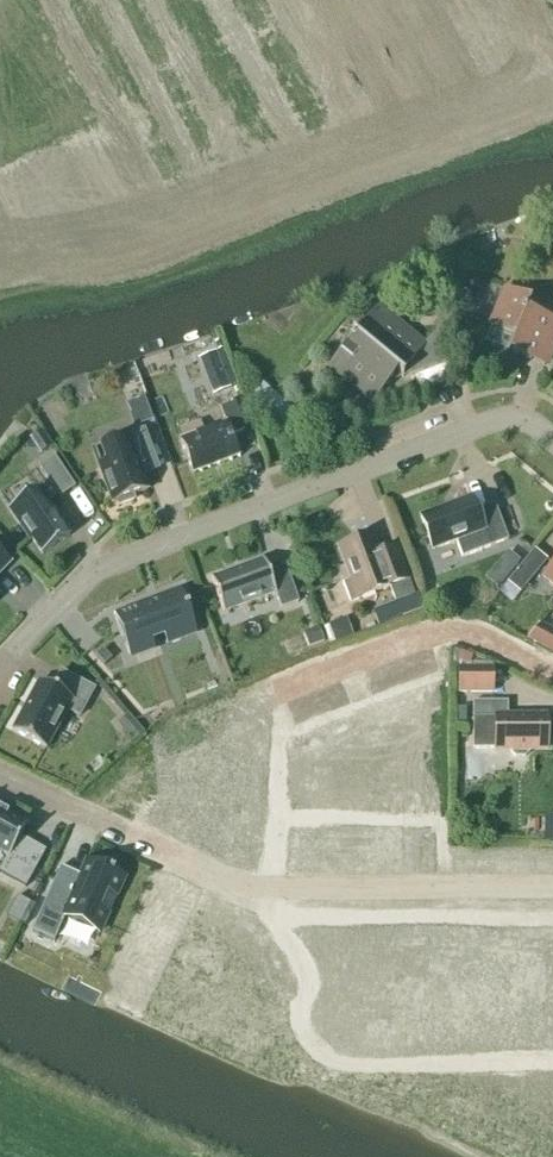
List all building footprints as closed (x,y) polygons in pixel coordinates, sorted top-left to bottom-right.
[(530,361),(536,347),(549,352),(552,343),(552,322),(547,320),(548,319),(527,310),(531,299),(507,289),(491,327),(515,337),(509,353),(530,361)] [(379,305),(376,309),(329,366),(374,403),(398,374),(403,378),(449,361),(436,331),(426,343),(379,305)] [(448,365),(415,377),(421,392),(453,379),(448,365)] [(223,370),(206,377),(213,395),(230,388),(223,370)] [(261,384),(249,398),(268,413),(279,400),(261,384)] [(152,420),(143,398),(130,404),(139,426),(145,423),(152,420)] [(226,424),(180,442),(193,474),(240,457),(232,436),(245,431),(235,404),(221,409),(226,424)] [(29,440),(39,455),(52,446),(42,431),(29,440)] [(144,431),(92,450),(112,504),(117,502),(119,506),(134,500),(133,496),(148,491),(142,475),(158,469),(144,431)] [(9,509),(30,540),(31,539),(42,555),(70,536),(54,513),(56,512),(50,502),(58,496),(59,499),(75,488),(54,456),(38,467),(50,485),(42,491),(40,488),(9,509)] [(420,517),(433,550),(456,541),(462,558),(508,541),(495,505),(477,511),(472,498),(420,517)] [(378,553),(372,535),(339,548),(350,579),(343,581),(351,602),(390,588),(396,603),(414,596),(396,547),(378,553)] [(548,560),(535,549),(508,583),(520,593),(548,560)] [(11,563),(0,552),(0,574),(11,563)] [(508,552),(500,562),(511,572),(520,562),(508,552)] [(224,613),(276,594),(281,609),(299,603),(286,567),(269,573),(264,560),(211,580),(224,613)] [(488,572),(504,587),(513,575),(497,561),(488,572)] [(543,577),(552,585),(552,566),(543,577)] [(185,609),(178,593),(116,616),(123,636),(128,634),(135,654),(153,648),(150,640),(190,625),(186,613),(189,611),(188,608),(185,609)] [(353,637),(347,618),(329,624),(335,643),(353,637)] [(542,623),(528,639),(552,653),(552,629),(542,623)] [(303,634),(308,648),(324,642),(319,628),(303,634)] [(103,649),(95,655),(105,666),(112,659),(103,649)] [(494,667),(458,667),(458,692),(494,692),(494,667)] [(52,689),(40,682),(12,732),(46,750),(67,711),(79,717),(94,690),(61,672),(52,689)] [(508,718),(508,702),(473,702),(473,731),(495,731),(495,750),(511,750),(511,753),(515,757),(525,757),(529,753),(529,750),(547,750),(547,718),(508,718)] [(8,856),(0,870),(0,872),(26,887),(45,852),(20,838),(28,824),(26,823),(25,824),(0,810),(0,852),(8,856)] [(87,863),(81,876),(61,867),(31,932),(54,943),(65,917),(100,933),(124,879),(114,875),(114,874),(110,872),(109,873),(87,863)] [(28,918),(36,902),(21,895),(13,911),(28,918)]
